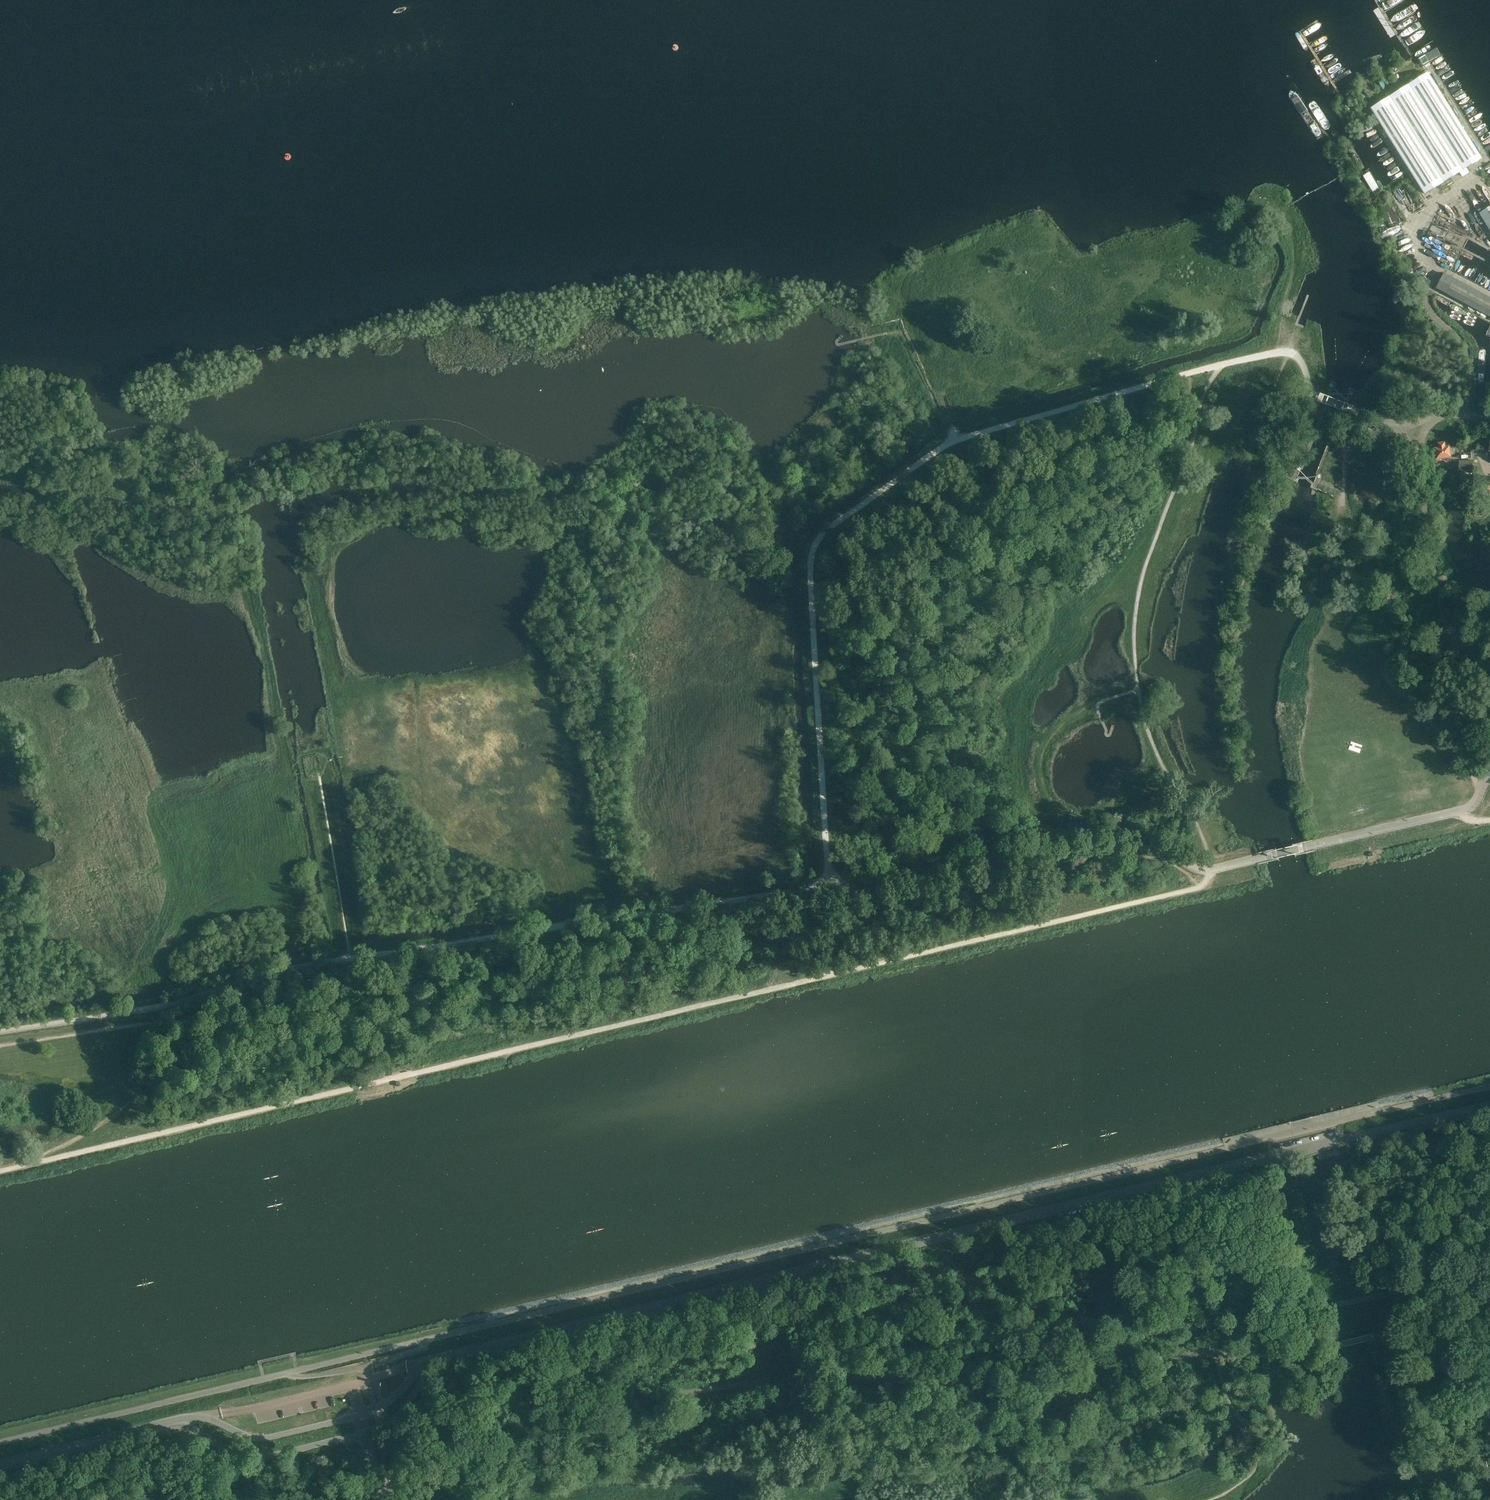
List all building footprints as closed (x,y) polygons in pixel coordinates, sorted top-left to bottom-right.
[(1370,110),(1423,194),(1481,158),(1428,74),(1370,110)] [(1310,137),(1320,131),(1304,106),(1297,104),(1295,111),(1310,137)] [(1399,223),(1387,202),(1379,208),(1391,228),(1399,223)] [(1489,229),(1489,206),(1481,211),(1489,229)] [(1445,274),(1437,288),(1489,316),(1489,298),(1445,274)] [(1422,319),(1426,311),(1420,308),(1416,316),(1422,319)] [(1445,447),(1445,443),(1439,443),(1439,448),(1435,448),(1437,459),(1451,457),(1449,446),(1445,447)] [(1473,464),(1460,462),(1458,472),(1472,474),(1473,464)] [(1434,631),(1432,625),(1422,627),(1424,634),(1434,631)]
